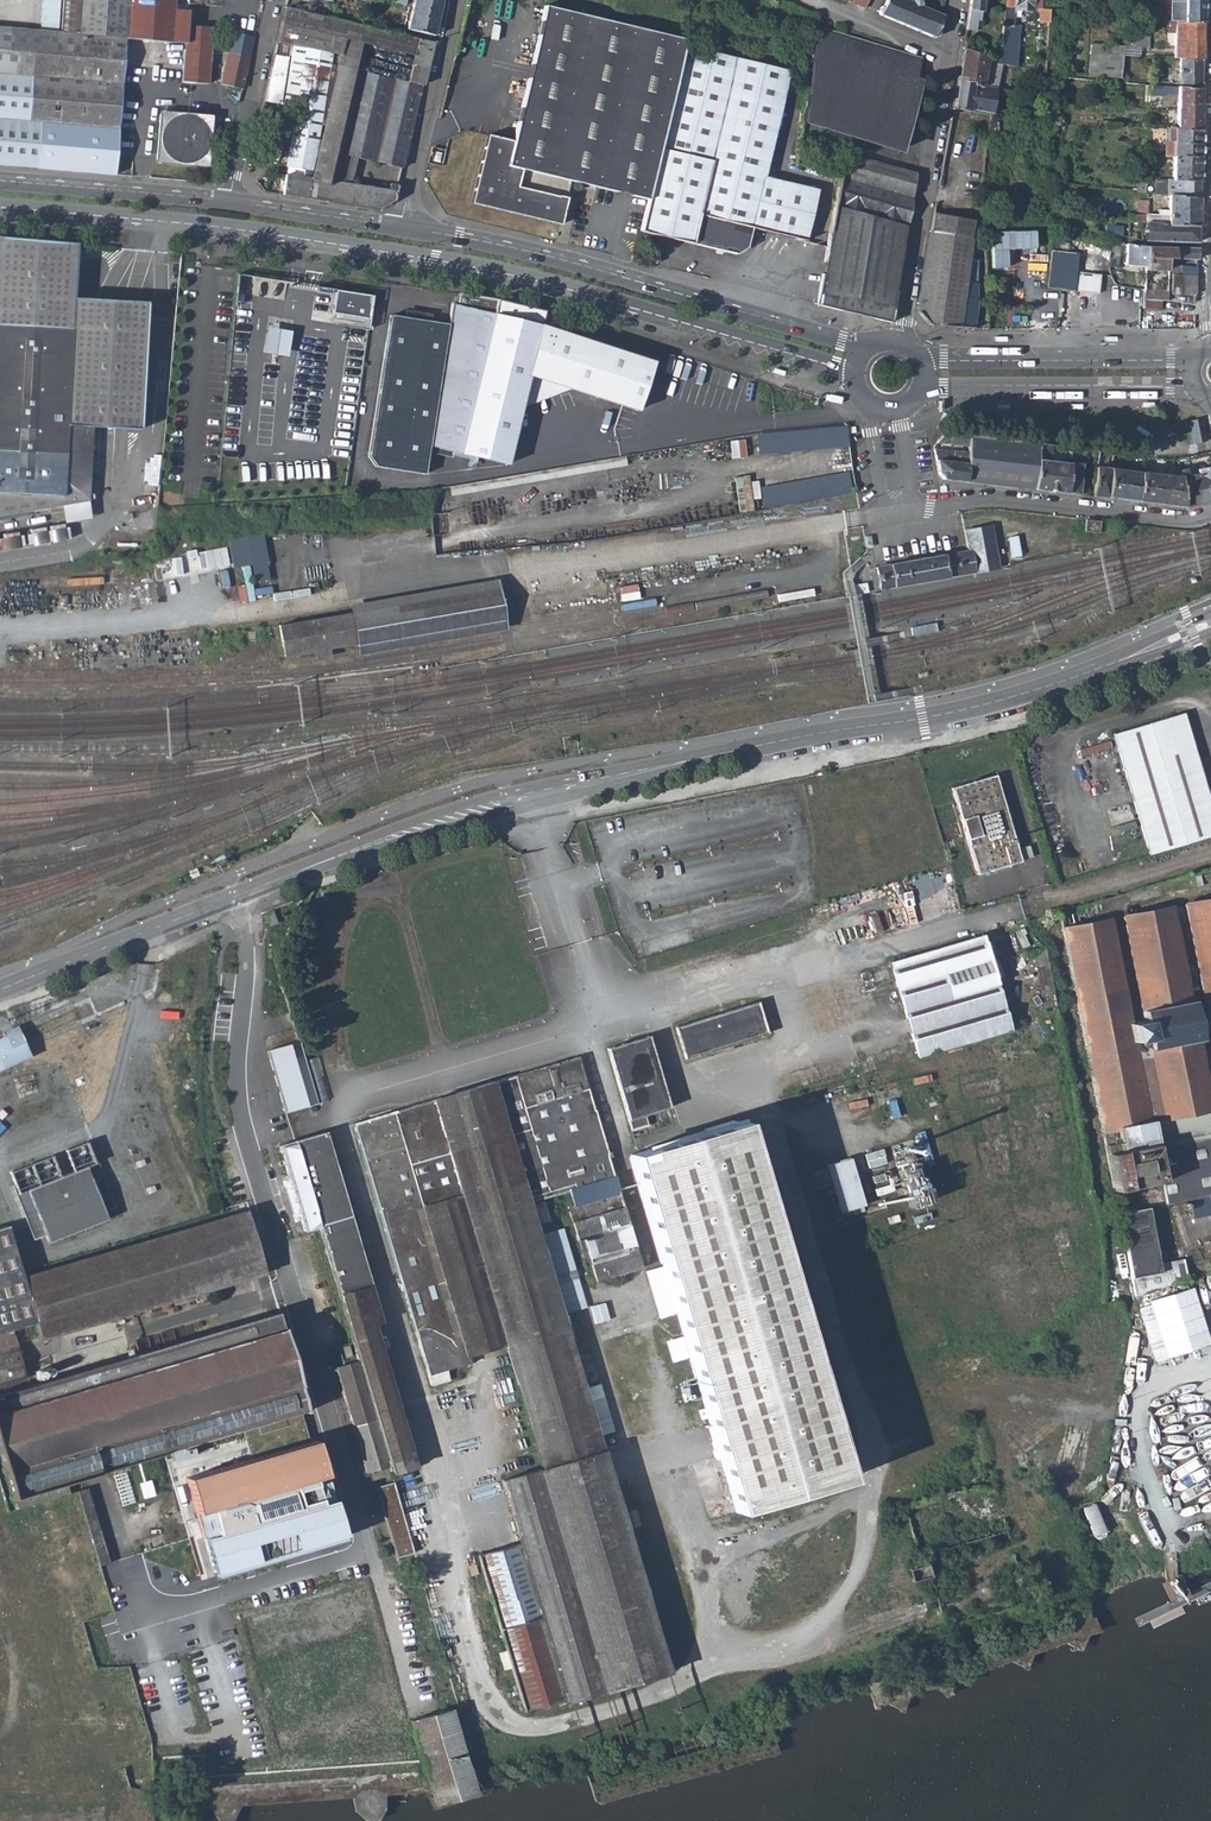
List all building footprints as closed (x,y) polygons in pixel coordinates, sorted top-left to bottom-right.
[(60,32),(126,39),(123,64),(183,69),(183,82),(207,84),(211,28),(187,26),(189,0),(63,0),(62,19),(60,32)] [(285,2),(297,5),(297,3),(331,11),(333,0),(286,0),(285,2)] [(407,29),(433,36),(442,0),(414,0),(407,29)] [(868,0),(849,0),(848,2),(864,8),(868,0)] [(879,14),(935,37),(938,35),(940,30),(939,28),(942,18),(919,9),(920,6),(919,3),(914,1),(910,3),(910,5),(898,0),(886,0),(882,10),(878,11),(879,14)] [(974,31),(976,20),(979,20),(982,0),(968,0),(964,31),(974,31)] [(1001,44),(1010,45),(1012,19),(1014,19),(1015,8),(1033,10),(1034,8),(1041,9),(1041,0),(1007,0),(1001,44)] [(1204,0),(1169,0),(1171,0),(1171,20),(1203,24),(1204,0)] [(648,199),(684,44),(685,39),(544,5),(513,142),(487,136),(472,203),(559,224),(566,196),(575,192),(569,183),(570,180),(648,199)] [(417,66),(426,68),(431,43),(329,18),(325,17),(284,8),(276,42),(291,45),(332,52),(339,54),(337,64),(337,65),(359,70),(365,44),(413,55),(407,81),(412,83),(417,66)] [(1050,9),(1041,9),(1040,20),(1049,21),(1050,9)] [(36,170),(40,123),(27,122),(32,75),(36,30),(60,32),(62,19),(0,14),(0,167),(36,170)] [(1202,61),(1203,24),(1171,20),(1151,19),(1150,27),(1166,29),(1166,32),(1175,33),(1173,59),(1179,60),(1202,61)] [(914,57),(819,27),(803,120),(900,150),(918,94),(910,91),(913,80),(910,79),(913,69),(910,68),(914,57)] [(1149,39),(1149,31),(1128,29),(1127,37),(1129,37),(1127,47),(1145,48),(1146,39),(1149,39)] [(36,30),(32,75),(122,83),(123,64),(126,39),(60,32),(36,30)] [(228,53),(220,86),(241,90),(252,38),(232,33),(228,53)] [(790,70),(684,44),(648,199),(641,230),(739,253),(749,247),(753,227),(809,240),(820,189),(766,176),(790,70)] [(283,195),(307,199),(309,178),(330,62),(332,52),(291,45),(280,105),(295,107),(286,166),(287,166),(284,187),(283,195)] [(961,49),(957,78),(972,81),(972,84),(994,89),(998,63),(961,49)] [(1000,54),(998,63),(1008,66),(1009,56),(1000,54)] [(1102,56),(1088,54),(1088,73),(1101,74),(1102,56)] [(913,80),(910,91),(918,94),(928,61),(914,57),(910,68),(913,69),(910,79),(913,80)] [(1202,86),(1202,61),(1179,60),(1179,83),(1202,86)] [(359,70),(337,65),(337,64),(330,62),(309,178),(332,181),(339,152),(359,70)] [(339,152),(402,167),(426,68),(417,66),(412,83),(407,81),(359,70),(339,152)] [(1161,81),(1173,83),(1174,78),(1170,78),(1170,73),(1161,73),(1161,81)] [(32,75),(27,122),(40,123),(118,130),(122,83),(32,75)] [(972,81),(957,78),(953,107),(991,114),(994,89),(972,84),(972,81)] [(1201,133),(1202,89),(1162,86),(1162,93),(1177,95),(1175,127),(1172,127),(1172,131),(1201,133)] [(157,125),(154,153),(161,154),(164,158),(164,165),(197,167),(198,160),(202,157),(209,158),(211,130),(205,130),(201,123),(202,114),(168,112),(168,120),(164,126),(157,125)] [(40,123),(36,170),(114,176),(114,171),(118,130),(40,123)] [(1200,159),(1201,133),(1172,131),(1172,127),(1169,127),(1169,131),(1167,131),(1167,141),(1165,140),(1164,158),(1173,158),(1200,159)] [(916,172),(843,153),(817,305),(890,323),(892,315),(916,172)] [(1200,181),(1200,159),(1173,158),(1172,180),(1200,181)] [(332,181),(309,178),(307,199),(377,210),(394,201),(398,186),(388,184),(387,190),(332,181)] [(1135,193),(1143,194),(1145,179),(1137,179),(1135,193)] [(1199,200),(1200,181),(1172,180),(1167,180),(1166,196),(1168,196),(1199,200)] [(1199,226),(1199,200),(1168,196),(1168,216),(1129,214),(1128,221),(1146,222),(1199,226)] [(1148,212),(1148,200),(1139,200),(1139,211),(1148,212)] [(931,233),(971,240),(974,222),(934,215),(931,233)] [(991,245),(1044,250),(1045,227),(1043,226),(1043,223),(1015,221),(1015,228),(1004,227),(1004,226),(1003,224),(1002,221),(993,220),(991,245)] [(1198,244),(1199,226),(1146,222),(1145,236),(1142,236),(1142,239),(1198,244)] [(1108,235),(1120,236),(1121,227),(1109,226),(1108,235)] [(1047,289),(1098,293),(1099,274),(1074,272),(1075,254),(1056,252),(1057,233),(1051,232),(1049,251),(1047,289)] [(971,240),(931,233),(916,312),(929,326),(973,329),(977,300),(974,300),(975,258),(969,257),(971,240)] [(90,501),(93,430),(135,432),(144,305),(71,300),(74,245),(16,241),(0,239),(0,516),(90,501)] [(1143,267),(1144,246),(1126,244),(1124,265),(1143,267)] [(1197,261),(1197,250),(1144,246),(1143,267),(1143,271),(1165,271),(1165,260),(1197,261)] [(1173,275),(1196,276),(1197,268),(1189,267),(1188,270),(1175,269),(1175,266),(1171,266),(1171,272),(1174,272),(1173,275)] [(236,292),(286,299),(289,280),(239,273),(236,292)] [(1196,296),(1196,276),(1173,275),(1171,274),(1169,294),(1196,296)] [(370,325),(374,293),(332,288),(328,320),(370,325)] [(1159,302),(1164,302),(1165,293),(1143,293),(1143,301),(1159,302)] [(447,326),(428,448),(506,461),(517,404),(524,370),(566,384),(637,406),(652,358),(539,322),(542,313),(496,301),(452,294),(447,326)] [(389,317),(366,458),(374,469),(423,476),(428,448),(447,326),(389,317)] [(291,354),(291,328),(266,327),(265,353),(291,354)] [(524,370),(517,404),(566,384),(524,370)] [(848,426),(758,430),(759,452),(849,448),(848,426)] [(1203,428),(1189,430),(1193,446),(1206,443),(1203,428)] [(953,452),(934,450),(936,473),(945,480),(1078,496),(1081,465),(1096,466),(1098,454),(1068,450),(1066,466),(1049,464),(1051,446),(948,430),(936,443),(967,446),(967,453),(966,463),(952,462),(953,452)] [(733,457),(747,456),(745,438),(731,439),(733,457)] [(953,452),(952,462),(966,463),(967,453),(953,452)] [(1180,479),(1183,508),(1210,504),(1210,468),(1196,471),(1197,477),(1187,478),(1180,479)] [(1096,470),(1093,498),(1107,500),(1110,471),(1096,470)] [(1110,471),(1107,500),(1137,503),(1140,475),(1110,471)] [(853,472),(762,484),(765,510),(856,498),(853,472)] [(759,495),(755,473),(735,477),(741,511),(756,508),(754,496),(759,495)] [(1140,475),(1137,503),(1183,508),(1180,479),(1140,475)] [(1083,521),(1081,533),(1097,535),(1098,523),(1083,521)] [(966,552),(874,567),(877,589),(996,570),(989,527),(963,531),(966,552)] [(230,548),(157,556),(159,575),(244,565),(246,583),(271,580),(265,533),(229,537),(230,548)] [(868,534),(862,535),(865,546),(871,545),(868,534)] [(99,563),(83,564),(83,574),(99,573),(99,563)] [(353,606),(358,638),(508,612),(502,580),(353,606)] [(286,650),(358,638),(353,606),(280,618),(286,650)] [(910,627),(912,635),(936,631),(935,622),(910,627)] [(1114,735),(1151,857),(1210,839),(1210,801),(1185,714),(1114,735)] [(966,785),(954,789),(979,874),(1023,860),(998,776),(966,785)] [(302,898),(299,904),(306,907),(312,892),(305,889),(302,898)] [(1186,904),(1210,1029),(1210,899),(1186,904)] [(1062,928),(1114,1191),(1162,1181),(1153,1138),(1150,1122),(1210,1110),(1210,1106),(1171,907),(1123,916),(1144,1020),(1129,1023),(1108,919),(1102,920),(1062,928)] [(981,935),(890,962),(918,1055),(1008,1028),(981,935)] [(1046,949),(1036,950),(1042,991),(1053,990),(1049,967),(1046,949)] [(759,1002),(676,1027),(685,1057),(768,1033),(759,1002)] [(0,1036),(0,1074),(34,1058),(18,1024),(1,1032),(2,1035),(0,1036)] [(294,1026),(267,1034),(289,1111),(318,1103),(294,1026)] [(649,1035),(607,1047),(632,1131),(650,1125),(647,1115),(671,1107),(649,1035)] [(578,1056),(354,1123),(432,1385),(450,1380),(448,1370),(470,1364),(468,1359),(507,1348),(544,1470),(503,1482),(522,1545),(479,1557),(525,1714),(669,1671),(597,1431),(615,1426),(600,1378),(583,1383),(527,1199),(529,1198),(538,1195),(566,1187),(575,1214),(571,1215),(576,1230),(583,1228),(596,1268),(638,1256),(578,1056)] [(1150,1122),(1153,1138),(1210,1126),(1210,1110),(1150,1122)] [(639,1157),(630,1158),(659,1254),(654,1256),(668,1302),(673,1301),(738,1516),(852,1481),(743,1124),(639,1157)] [(1153,1138),(1162,1181),(1167,1203),(1210,1195),(1210,1126),(1153,1138)] [(325,1131),(298,1140),(322,1224),(361,1362),(390,1462),(393,1473),(412,1468),(369,1326),(382,1322),(325,1131)] [(298,1140),(286,1143),(309,1227),(322,1224),(298,1140)] [(853,1156),(826,1163),(831,1181),(833,1181),(841,1211),(865,1204),(853,1156)] [(100,1162),(16,1194),(35,1243),(47,1239),(50,1245),(109,1223),(107,1216),(119,1211),(100,1162)] [(538,1195),(529,1198),(533,1210),(542,1207),(538,1195)] [(1148,1208),(1119,1213),(1135,1296),(1188,1280),(1182,1261),(1160,1268),(1148,1208)] [(26,1278),(22,1279),(34,1322),(39,1340),(265,1276),(247,1214),(41,1273),(26,1278)] [(6,1330),(34,1322),(22,1279),(6,1226),(0,1228),(0,1332),(6,1330)] [(566,1227),(545,1232),(565,1312),(586,1307),(566,1227)] [(654,1256),(641,1260),(655,1306),(668,1302),(654,1256)] [(1139,1302),(1155,1360),(1210,1344),(1210,1341),(1196,1287),(1139,1302)] [(0,1393),(0,1466),(13,1510),(71,1493),(70,1487),(157,1461),(176,1455),(199,1449),(246,1435),(256,1432),(264,1430),(279,1426),(310,1416),(279,1312),(0,1393)] [(0,1332),(0,1384),(19,1379),(6,1330),(0,1332)] [(361,1362),(337,1369),(365,1468),(390,1462),(361,1362)] [(279,1426),(264,1430),(269,1446),(271,1453),(285,1448),(279,1426)] [(256,1432),(260,1448),(269,1446),(264,1430),(256,1432)] [(256,1435),(248,1437),(252,1453),(260,1451),(256,1435)] [(271,1453),(184,1478),(213,1578),(346,1536),(317,1439),(285,1448),(271,1453)] [(1206,1441),(1196,1443),(1199,1461),(1209,1459),(1206,1441)] [(199,1449),(176,1455),(179,1464),(201,1457),(199,1449)] [(153,1480),(141,1484),(146,1501),(158,1497),(153,1480)] [(90,1488),(76,1491),(99,1568),(112,1564),(90,1488)] [(1186,1530),(1198,1525),(1189,1502),(1177,1507),(1186,1530)] [(1158,1529),(1150,1533),(1157,1546),(1165,1542),(1158,1529)] [(332,1619),(248,1642),(253,1660),(337,1638),(332,1619)] [(458,1705),(421,1715),(445,1798),(482,1788),(458,1705)]
